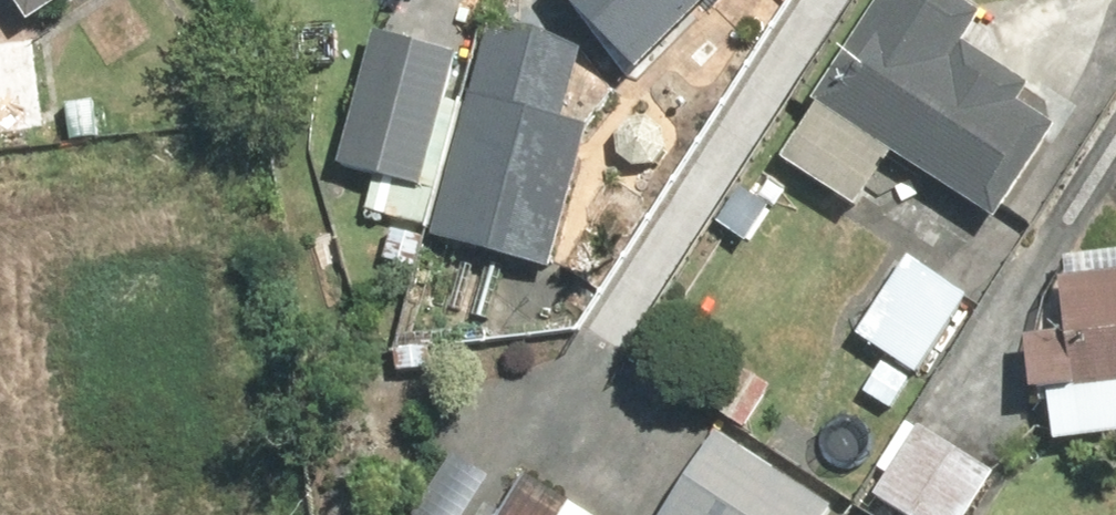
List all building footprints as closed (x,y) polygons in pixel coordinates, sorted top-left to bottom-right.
[(29,25),(64,0),(11,0),(29,25)] [(733,0),(573,0),(635,78),(733,0)] [(965,0),(875,0),(810,95),(809,108),(775,160),(855,212),(890,158),(997,227),(1053,129),(1019,105),(1021,82),(960,43),(985,13),(965,0)] [(479,23),(432,242),(560,269),(607,51),(479,23)] [(0,40),(0,133),(50,129),(41,36),(0,40)] [(370,36),(336,167),(365,175),(361,220),(421,225),(431,192),(465,61),(370,36)] [(848,330),(884,353),(860,391),(898,415),(922,378),(978,292),(905,244),(848,330)] [(1043,388),(1049,439),(1115,432),(1115,253),(1056,260),(1064,330),(1017,335),(1023,390),(1043,388)] [(871,494),(902,514),(972,514),(1002,473),(924,419),(871,494)] [(655,514),(835,514),(714,431),(655,514)] [(567,505),(561,514),(584,514),(567,505)]
